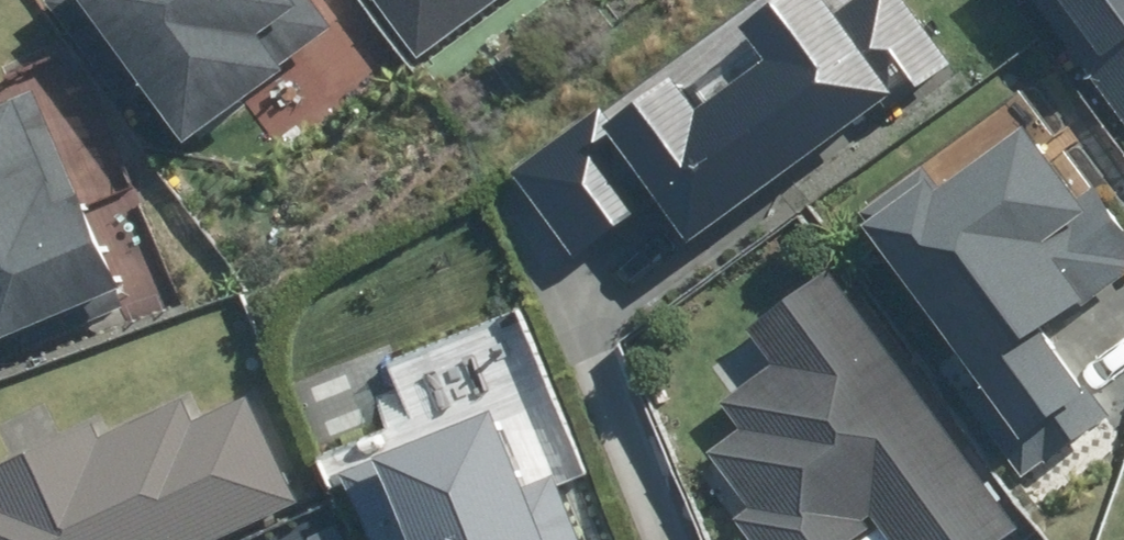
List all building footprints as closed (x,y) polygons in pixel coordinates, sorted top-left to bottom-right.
[(178,139),(281,65),(277,60),(326,25),(307,0),(41,0),(110,94),(133,77),(178,139)] [(412,57),(491,0),(370,0),(412,57)] [(493,164),(565,266),(647,209),(675,249),(844,131),(849,139),(958,63),(913,0),(739,0),(720,13),(747,51),(687,93),(657,51),(493,164)] [(1123,131),(1123,0),(1029,0),(1123,131)] [(117,306),(109,288),(113,286),(27,83),(0,94),(0,355),(117,306)] [(1012,86),(847,211),(949,346),(930,361),(1017,476),(1102,412),(1035,323),(1067,299),(1072,305),(1123,266),(1123,257),(1122,254),(1123,252),(1123,233),(1012,86)] [(815,263),(733,324),(758,358),(703,398),(723,425),(692,448),(700,459),(684,470),(736,539),(836,539),(857,525),(852,518),(858,514),(877,539),(987,539),(1009,524),(815,263)] [(492,330),(386,369),(407,424),(512,385),(492,330)] [(289,500),(237,390),(184,415),(174,394),(91,433),(83,417),(0,456),(0,539),(203,539),(289,500)] [(513,484),(503,459),(512,455),(497,420),(489,424),(481,406),(331,468),(361,539),(569,539),(541,472),(513,484)]
